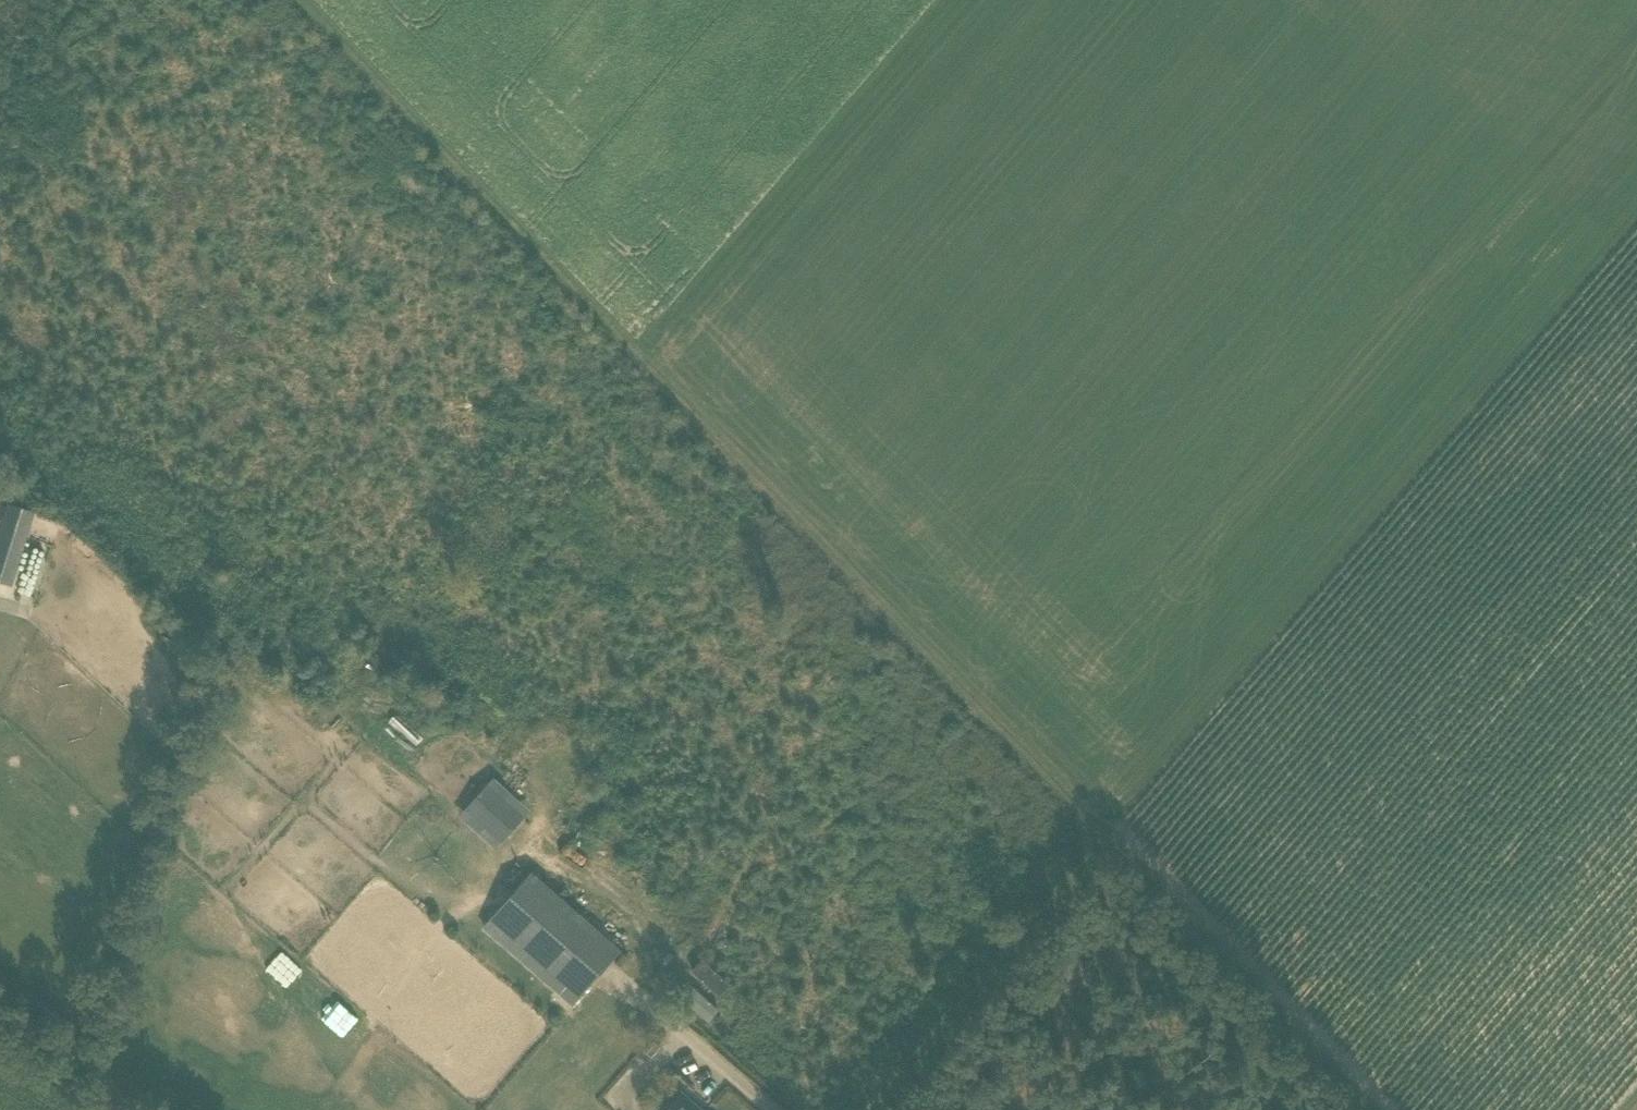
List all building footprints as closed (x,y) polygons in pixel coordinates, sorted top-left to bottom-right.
[(26,536),(1,529),(0,531),(0,582),(11,585),(26,536)] [(521,815),(500,796),(492,789),(469,814),(478,822),(498,840),(521,815)] [(556,975),(595,930),(531,874),(492,919),(556,975)] [(684,1096),(681,1094),(667,1109),(700,1109),(684,1096)]
